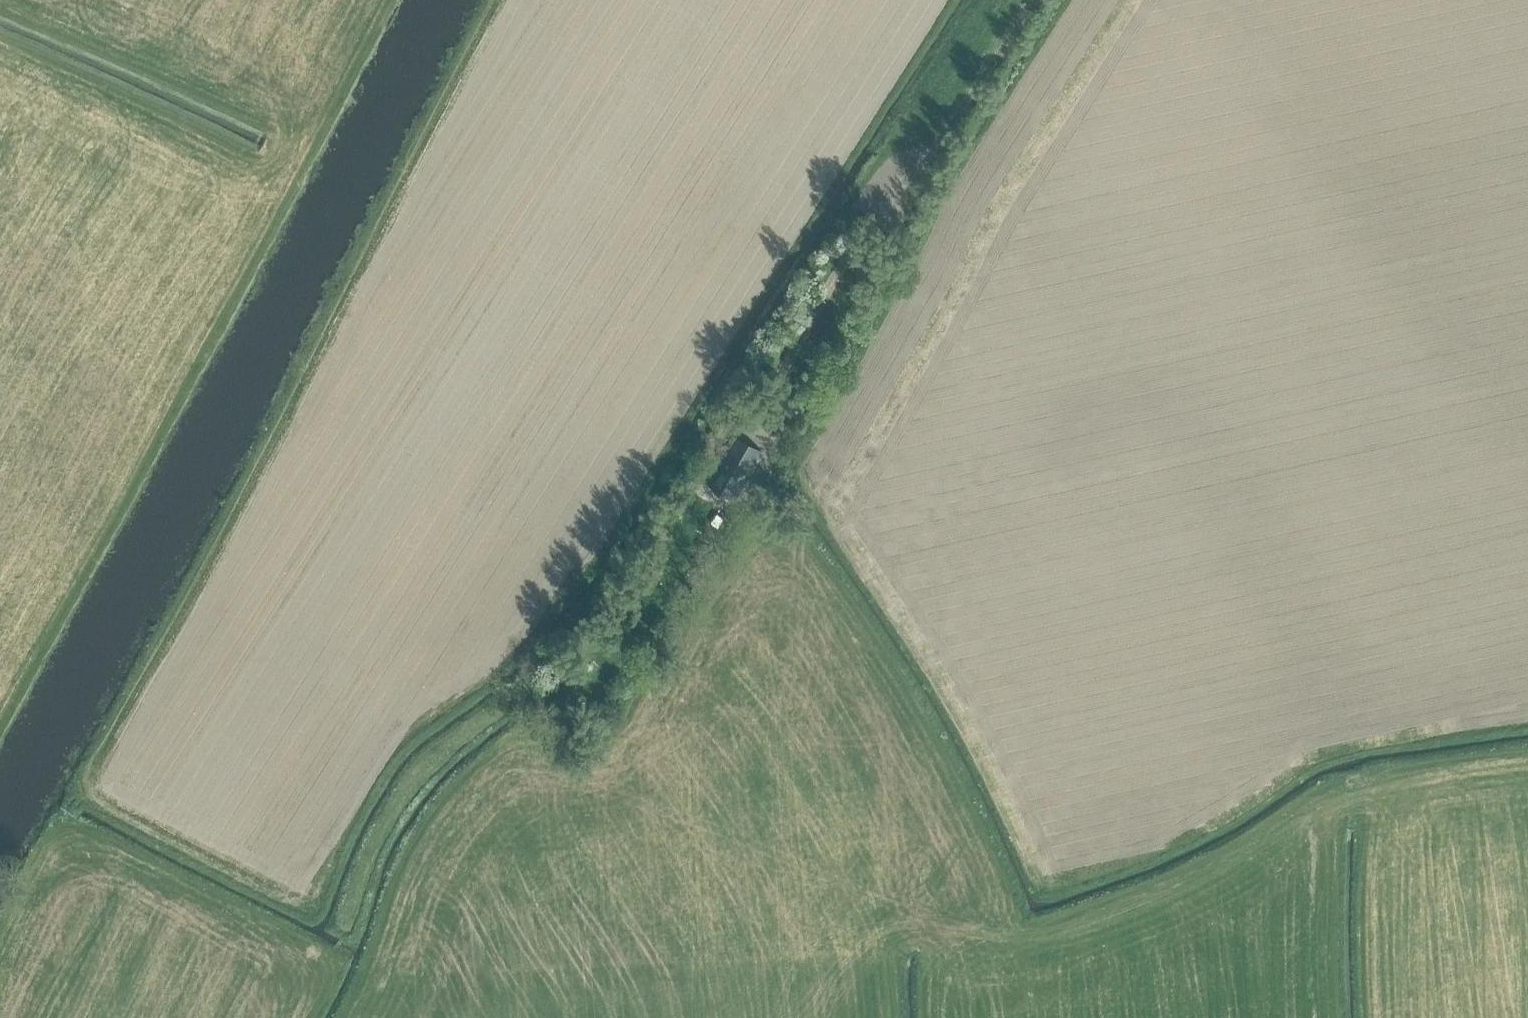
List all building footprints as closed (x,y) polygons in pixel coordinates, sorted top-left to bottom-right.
[(719,462),(714,459),(710,465),(714,467),(705,483),(729,496),(740,477),(757,451),(734,437),(719,462)]
